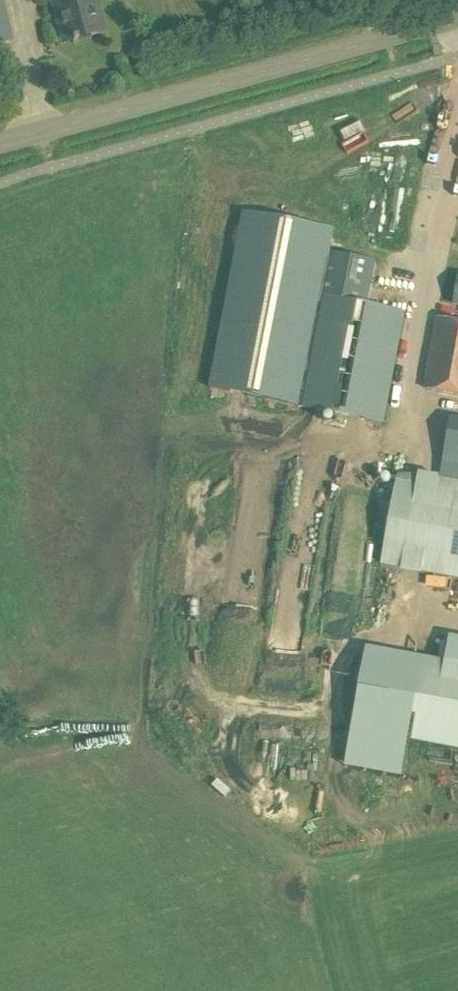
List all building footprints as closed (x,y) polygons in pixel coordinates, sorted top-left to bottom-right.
[(55,18),(59,17),(66,42),(71,41),(72,43),(76,41),(76,40),(99,33),(90,0),(50,0),(55,18)] [(9,43),(0,6),(0,45),(9,43)] [(244,213),(210,389),(297,406),(383,423),(404,312),(367,305),(371,281),(375,261),(327,252),(331,230),(244,213)] [(438,318),(425,388),(457,394),(457,322),(438,318)] [(381,564),(457,579),(457,424),(450,423),(441,472),(439,482),(418,478),(409,476),(397,477),(381,564)] [(233,610),(244,610),(244,595),(233,595),(233,610)] [(457,741),(457,631),(447,629),(444,651),(418,648),(407,734),(457,741)] [(419,781),(431,781),(431,758),(418,758),(419,781)]
